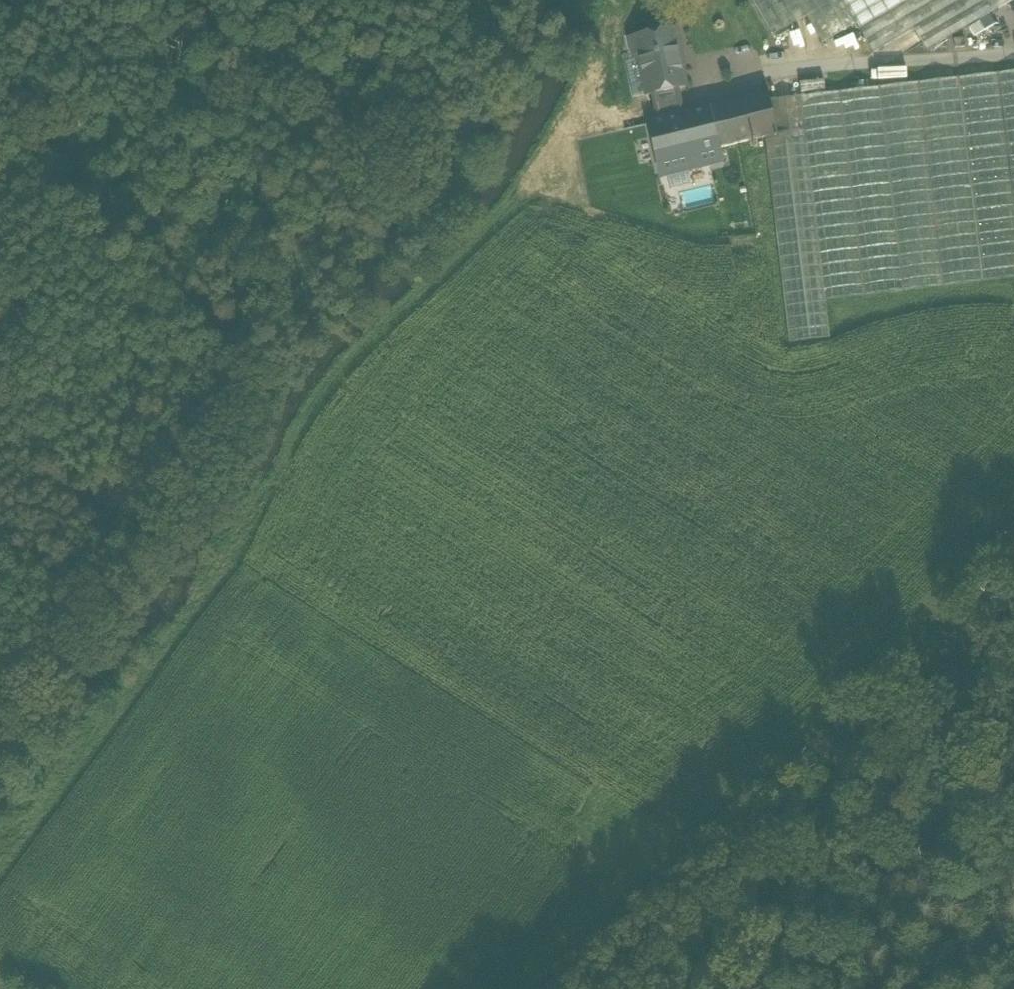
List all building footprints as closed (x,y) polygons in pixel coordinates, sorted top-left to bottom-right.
[(773,37),(807,17),(836,0),(752,0),(773,37)] [(807,17),(822,44),(856,25),(842,0),(836,0),(807,17)] [(873,53),(914,29),(927,51),(968,27),(990,15),(1013,1),(1013,0),(842,0),(856,25),(873,53)] [(990,15),(968,27),(974,37),(996,25),(990,15)] [(653,94),(654,100),(679,95),(678,89),(686,87),(680,61),(681,61),(675,31),(630,40),(634,61),(639,60),(647,96),(653,94)] [(954,39),(955,48),(965,47),(964,38),(954,39)] [(789,344),(830,339),(825,302),(1013,279),(1013,72),(770,100),(777,135),(766,137),(789,344)] [(825,81),(800,83),(801,94),(826,91),(825,81)] [(654,100),(658,122),(683,116),(679,95),(654,100)] [(769,95),(711,109),(720,149),(750,141),(760,139),(766,137),(777,135),(770,100),(769,95)] [(686,172),(724,163),(720,149),(711,109),(683,116),(658,122),(649,124),(658,164),(661,178),(667,177),(686,172)] [(689,184),(686,172),(667,177),(670,188),(689,184)]
